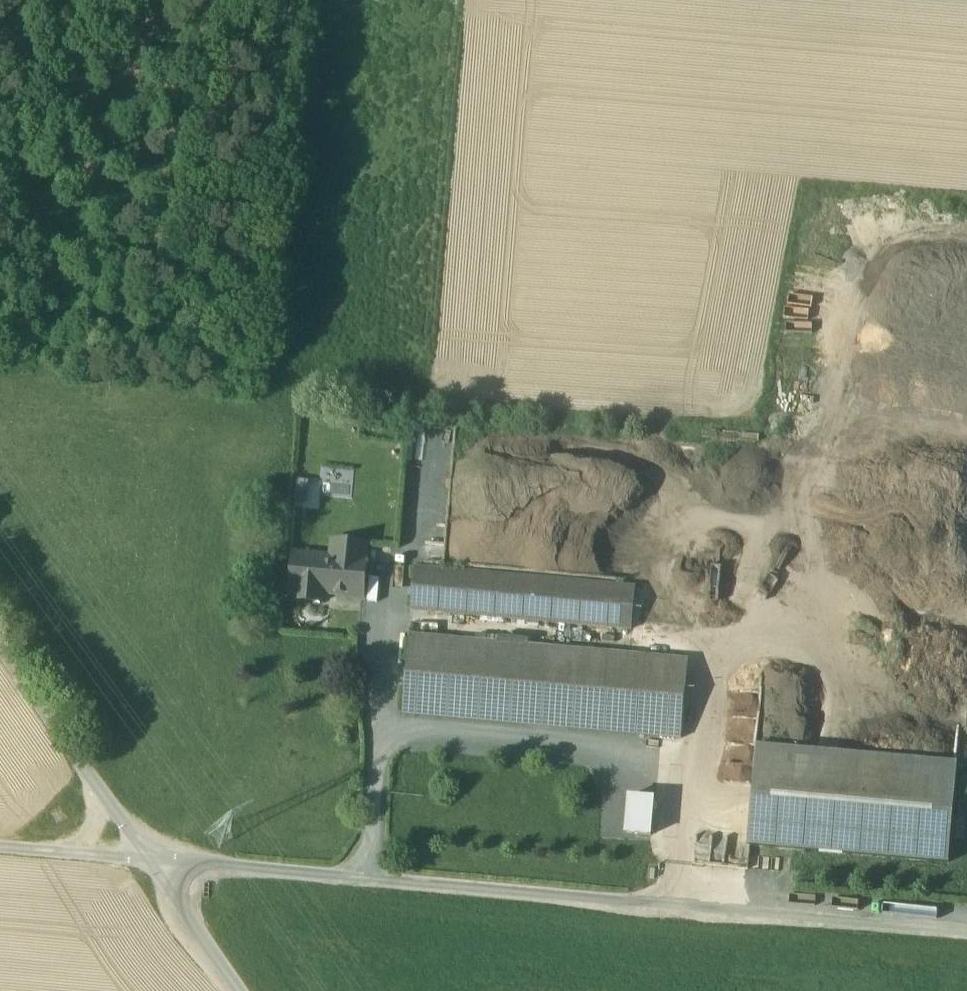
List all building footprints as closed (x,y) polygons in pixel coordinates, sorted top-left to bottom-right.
[(365,546),(338,544),(336,560),(336,561),(363,563),(365,546)] [(336,560),(297,556),(293,600),(315,602),(316,590),(325,591),(327,593),(336,594),(341,600),(347,594),(361,596),(363,563),(336,561),(336,560)] [(635,587),(416,567),(412,611),(631,630),(635,587)] [(688,660),(409,635),(402,715),(681,739),(688,660)] [(957,764),(756,746),(747,846),(949,864),(957,764)] [(613,834),(641,835),(643,795),(614,794),(613,834)]
